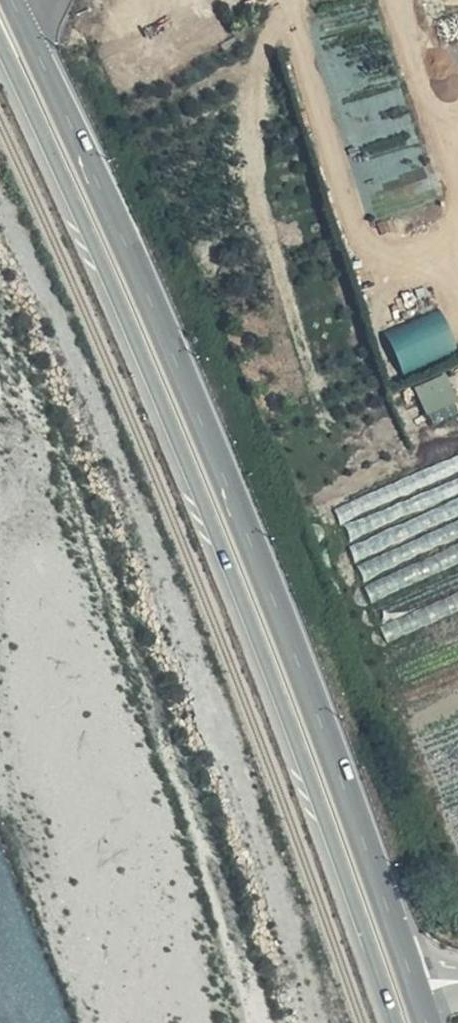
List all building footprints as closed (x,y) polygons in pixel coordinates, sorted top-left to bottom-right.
[(386,333),(406,373),(457,347),(457,343),(440,307),(386,333)] [(457,413),(457,400),(448,373),(418,384),(432,422),(457,413)] [(398,474),(405,494),(445,479),(457,515),(457,452),(398,474)] [(402,565),(399,553),(371,561),(365,541),(351,545),(360,577),(402,565)] [(457,635),(457,565),(449,568),(444,554),(361,584),(389,660),(457,635)]
